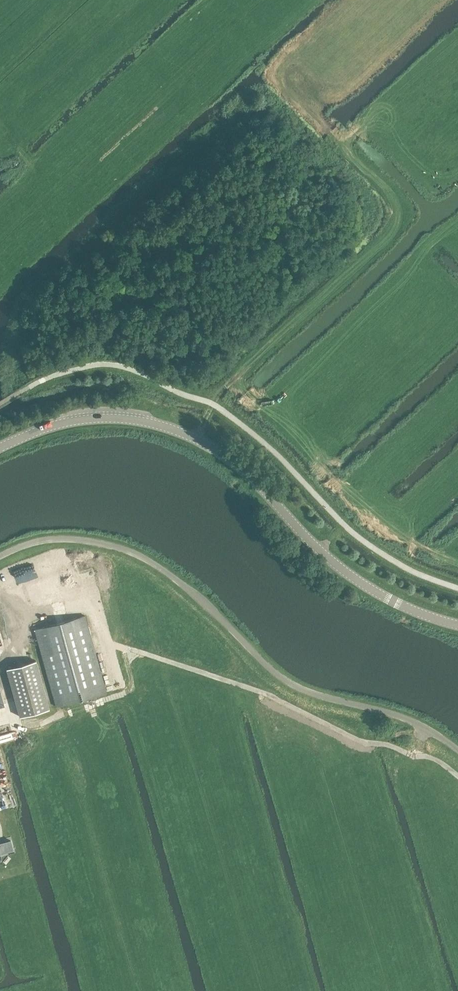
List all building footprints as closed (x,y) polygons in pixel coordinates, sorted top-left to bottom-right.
[(57,708),(107,694),(86,616),(35,630),(57,708)] [(7,669),(20,718),(50,710),(36,661),(7,669)]
